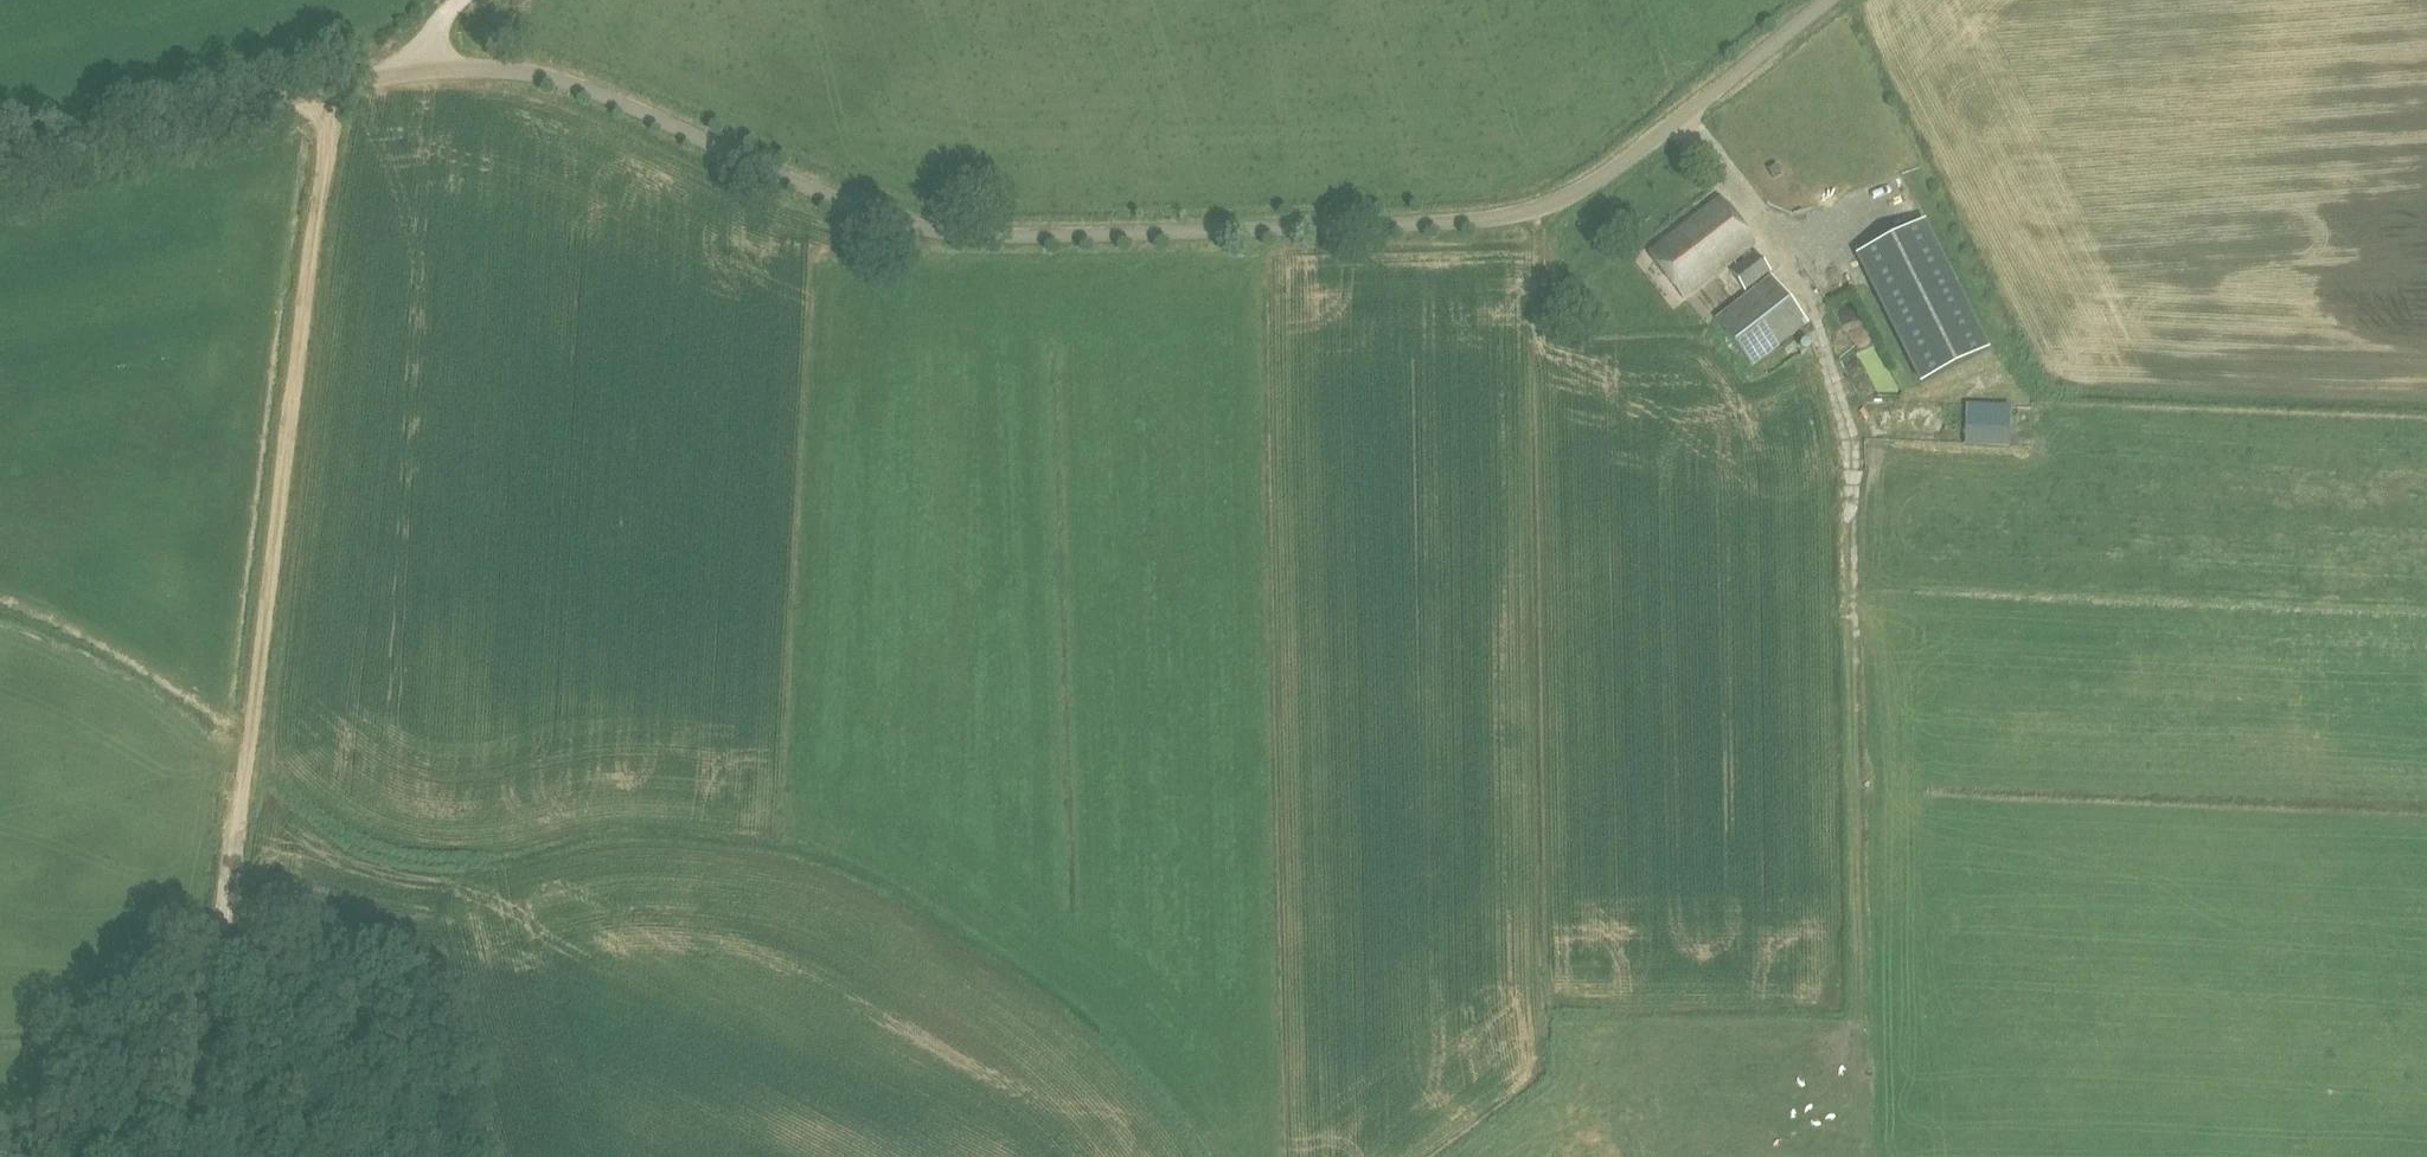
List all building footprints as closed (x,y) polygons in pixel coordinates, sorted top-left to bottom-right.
[(1769,164),(1773,172),(1782,167),(1778,159),(1769,164)] [(1756,245),(1722,200),(1651,254),(1686,299),(1756,245)] [(1914,211),(1849,246),(1918,373),(1982,338),(1914,211)] [(1732,272),(1747,291),(1772,271),(1757,251),(1732,272)] [(1809,324),(1773,277),(1718,319),(1754,366),(1809,324)] [(1851,330),(1870,327),(1867,307),(1848,310),(1851,330)]
